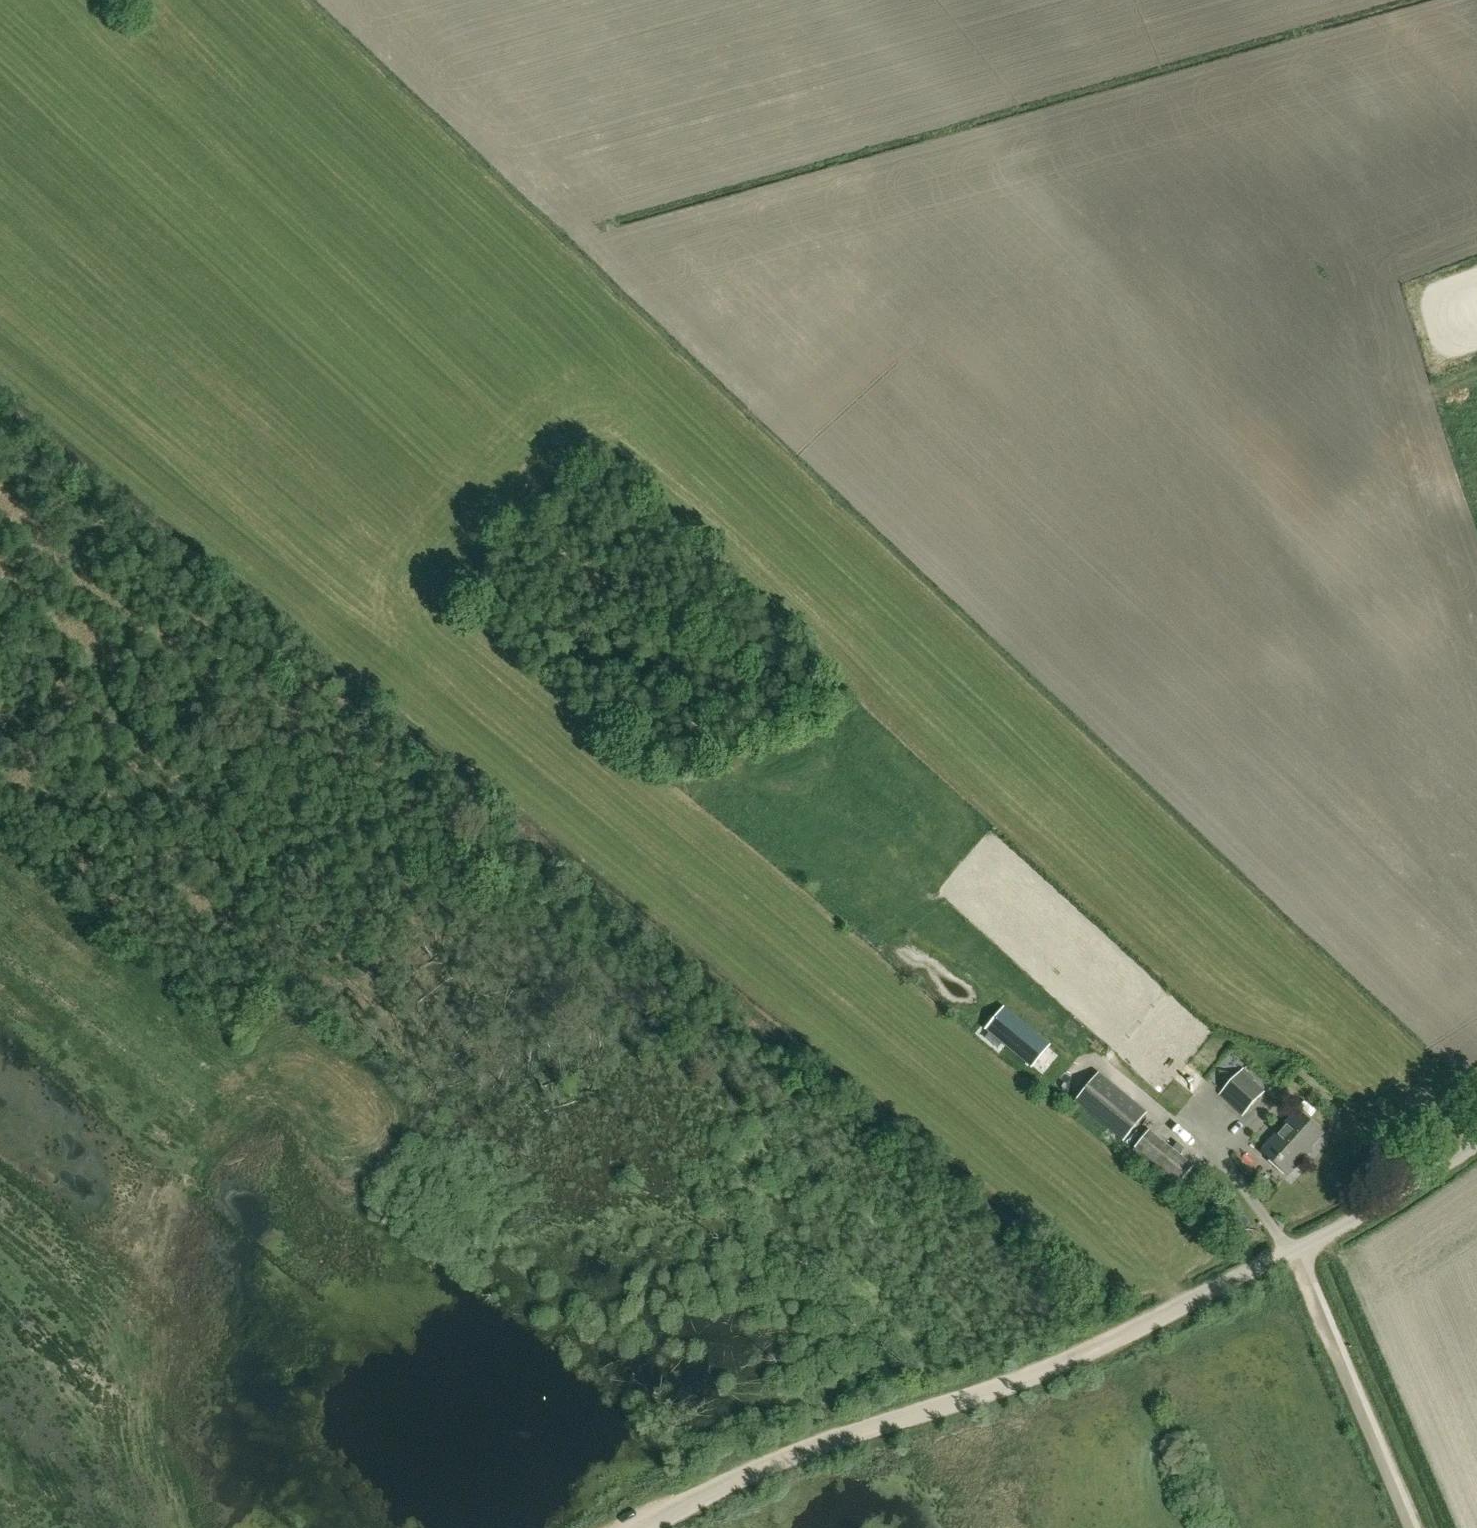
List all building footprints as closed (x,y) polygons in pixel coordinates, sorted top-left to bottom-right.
[(1049,1046),(1022,1023),(1004,1008),(987,1029),(1005,1044),(1032,1066),(1049,1046)] [(1244,1115),(1264,1092),(1244,1073),(1221,1096),(1244,1115)] [(1124,1140),(1146,1113),(1100,1075),(1077,1102),(1124,1140)] [(1288,1176),(1305,1158),(1303,1157),(1323,1135),(1298,1112),(1285,1126),(1286,1127),(1263,1153),(1288,1176)] [(1250,1127),(1255,1139),(1277,1131),(1272,1118),(1250,1127)] [(1181,1184),(1195,1167),(1149,1131),(1136,1148),(1181,1184)]
